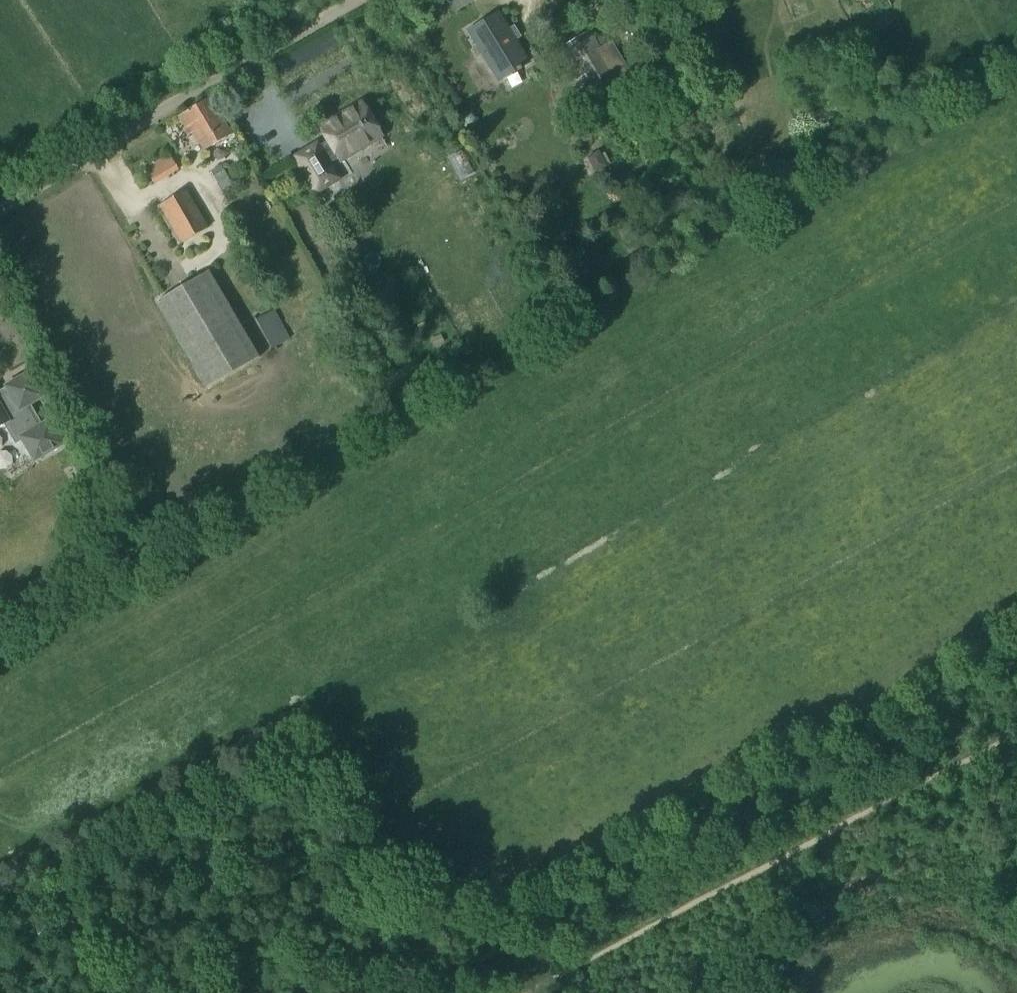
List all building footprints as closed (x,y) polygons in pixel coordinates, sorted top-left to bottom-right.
[(457,13),(475,2),(473,0),(449,0),(457,13)] [(498,81),(526,64),(498,17),(470,34),(498,81)] [(598,51),(588,33),(563,47),(564,49),(582,79),(573,84),(583,101),(591,96),(593,100),(617,85),(626,100),(638,93),(610,45),(598,51)] [(560,42),(545,51),(549,58),(564,49),(563,47),(560,42)] [(232,136),(209,99),(178,118),(185,129),(183,131),(187,138),(193,134),(205,152),(232,136)] [(343,161),(384,136),(364,104),(333,123),(339,133),(330,139),(331,141),(321,147),(320,145),(298,159),(319,194),(341,180),(332,166),(342,159),(343,161)] [(465,114),(462,121),(467,127),(475,126),(477,118),(472,113),(465,114)] [(599,152),(587,158),(596,173),(608,167),(599,152)] [(155,186),(178,172),(167,155),(145,168),(155,186)] [(222,192),(231,186),(220,168),(210,173),(222,192)] [(179,246),(207,229),(185,192),(157,208),(179,246)] [(206,390),(258,359),(207,273),(155,303),(206,390)] [(393,288),(382,294),(386,303),(398,298),(393,288)] [(272,350),(290,341),(274,311),(256,320),(272,350)] [(404,319),(395,324),(400,335),(409,330),(404,319)] [(42,397),(28,374),(5,387),(7,392),(0,396),(0,427),(5,424),(15,442),(20,438),(33,461),(61,445),(48,422),(39,427),(26,406),(42,397)]
